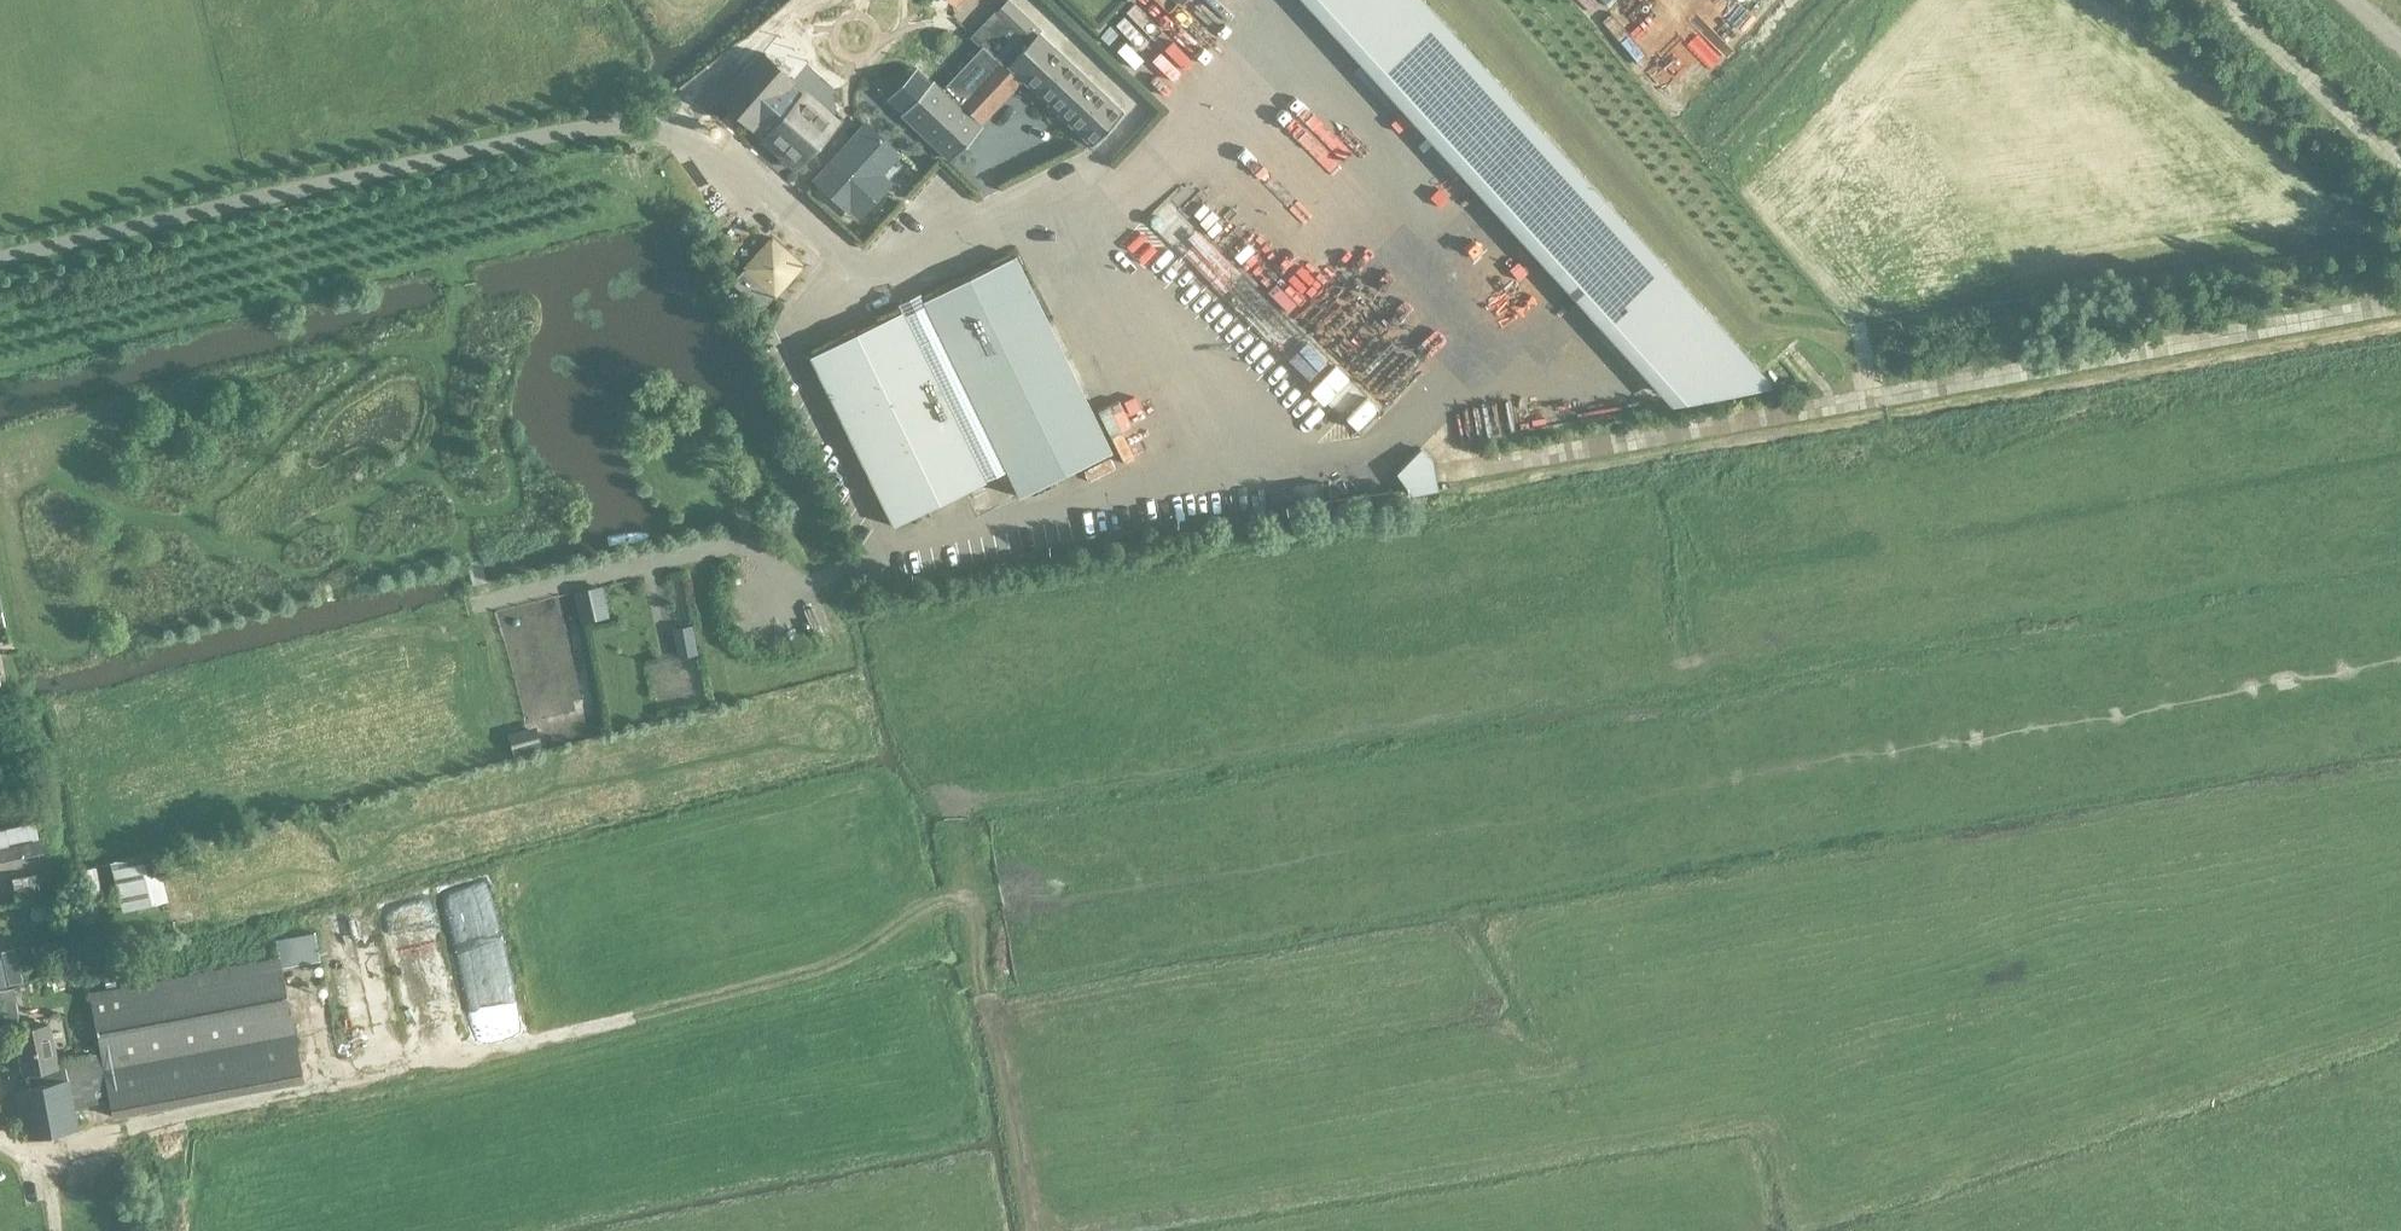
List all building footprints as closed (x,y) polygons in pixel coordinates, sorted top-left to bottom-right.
[(1005,65),(1039,29),(1009,0),(1005,0),(997,9),(970,33),(981,43),(1005,65)] [(1682,399),(1771,383),(1762,373),(1423,0),(1319,0),(1682,399)] [(1672,13),(1660,0),(1630,0),(1625,5),(1652,33),(1672,13)] [(1020,78),(1092,145),(1124,111),(1039,32),(1007,66),(1020,78)] [(983,119),(984,121),(1020,78),(1005,65),(981,43),(944,84),(983,119)] [(819,106),(816,109),(788,85),(793,79),(763,52),(721,99),(732,110),(735,107),(742,113),(739,116),(795,165),(835,120),(819,106)] [(917,63),(887,95),(951,158),(983,119),(944,84),(917,63)] [(898,152),(865,123),(815,179),(846,209),(850,205),(860,215),(883,190),(872,180),(898,152)] [(1451,225),(1473,208),(1466,199),(1444,216),(1451,225)] [(743,268),(774,295),(801,264),(771,237),(743,268)] [(1236,288),(1249,270),(1217,247),(1204,264),(1236,288)] [(922,299),(1000,458),(1018,496),(1111,450),(1015,254),(922,299)] [(1513,278),(1532,265),(1525,255),(1506,268),(1513,278)] [(809,355),(860,458),(893,525),(986,479),(902,309),(809,355)] [(1358,419),(1374,394),(1348,379),(1333,403),(1358,419)] [(1104,415),(1115,442),(1152,427),(1141,401),(1104,415)] [(1419,448),(1396,471),(1422,496),(1445,472),(1419,448)] [(582,618),(608,612),(601,583),(576,588),(582,618)] [(676,655),(695,652),(690,623),(671,626),(676,655)] [(536,723),(509,730),(514,751),(541,744),(536,723)] [(343,813),(342,802),(321,807),(322,818),(343,813)] [(26,874),(11,877),(15,902),(0,905),(0,926),(19,923),(19,921),(63,914),(56,869),(58,869),(58,860),(50,835),(18,838),(26,874)] [(125,854),(127,865),(113,868),(123,907),(166,897),(156,857),(154,847),(125,854)] [(16,1031),(25,1072),(29,1072),(31,1085),(15,1089),(25,1139),(78,1128),(74,1108),(109,1100),(113,1116),(302,1075),(282,967),(320,960),(315,931),(276,938),(279,955),(89,992),(100,1051),(63,1059),(64,1065),(57,1066),(48,1025),(16,1031)] [(4,1018),(18,1016),(12,987),(0,989),(0,991),(4,1018)]
